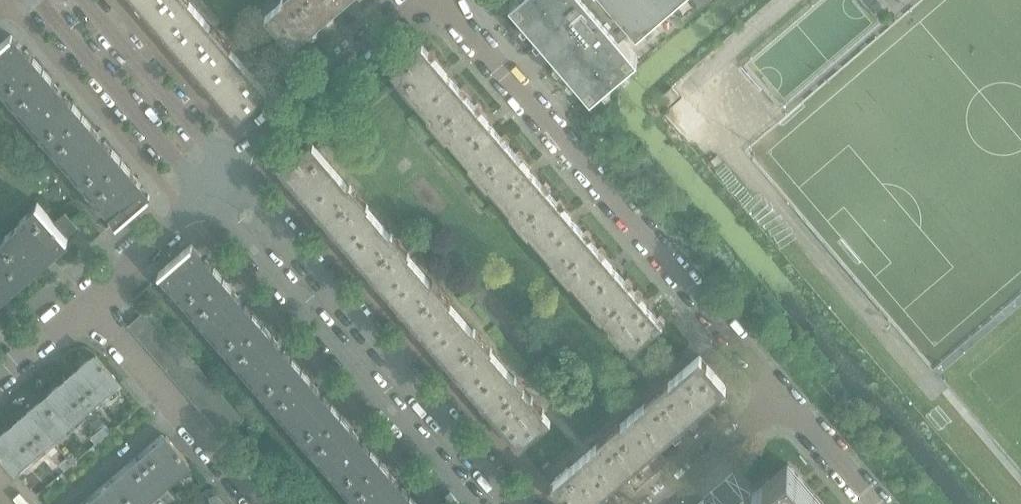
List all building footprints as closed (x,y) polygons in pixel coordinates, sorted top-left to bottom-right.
[(148,15),(165,0),(135,0),(148,15)] [(199,12),(189,0),(186,0),(186,1),(185,0),(165,0),(148,15),(190,64),(219,39),(209,28),(211,26),(199,12)] [(298,0),(287,0),(284,2),(283,0),(265,16),(291,47),(318,23),(298,0)] [(318,23),(346,0),(298,0),(318,23)] [(589,0),(512,0),(509,2),(544,42),(556,56),(590,96),(637,56),(634,52),(643,44),(636,35),(629,27),(619,35),(589,0)] [(619,35),(629,27),(636,35),(677,0),(589,0),(619,35)] [(29,53),(27,55),(11,36),(12,36),(11,35),(0,44),(0,85),(10,96),(42,68),(29,53)] [(246,67),(229,47),(227,49),(219,39),(190,64),(238,119),(257,103),(269,93),(266,90),(250,71),(246,67)] [(470,100),(445,72),(422,45),(391,71),(429,116),(431,114),(441,125),(470,100)] [(64,97),(57,89),(56,88),(52,85),(55,83),(42,68),(10,96),(49,142),(82,114),(69,99),(66,101),(63,97),(64,97)] [(661,112),(680,95),(672,86),(653,103),(661,112)] [(509,146),(493,127),(470,100),(441,125),(449,135),(447,137),(470,164),(472,162),(480,171),(509,146)] [(103,143),(96,135),(95,134),(92,130),(94,128),(82,114),(49,142),(88,188),(121,160),(108,145),(106,147),(103,143)] [(348,185),(336,171),(310,141),(279,168),(327,224),(357,199),(346,187),(348,185)] [(551,195),(530,171),(509,146),(480,171),(490,183),(488,185),(512,212),(514,210),(522,220),(551,195)] [(147,195),(141,188),(131,176),(133,174),(121,160),(88,188),(117,221),(116,222),(117,223),(149,195),(148,194),(147,195)] [(593,244),(573,220),(551,195),(522,220),(532,231),(530,233),(553,259),(555,258),(564,269),(593,244)] [(389,233),(367,207),(366,206),(364,208),(357,199),(327,224),(368,271),(397,246),(387,235),(389,233)] [(66,237),(66,238),(67,237),(65,235),(54,221),(37,202),(36,203),(37,204),(0,237),(0,253),(22,279),(37,266),(35,263),(66,237)] [(78,225),(66,210),(65,211),(54,221),(65,235),(77,225),(78,225)] [(223,278),(210,263),(207,265),(191,246),(192,245),(191,244),(159,272),(160,273),(161,272),(163,275),(190,306),(223,278)] [(634,291),(624,280),(593,244),(564,269),(573,279),(571,280),(594,307),(596,306),(605,316),(634,291)] [(431,281),(408,255),(408,254),(406,256),(397,246),(368,271),(410,319),(439,294),(429,283),(431,281)] [(0,253),(0,294),(2,292),(5,289),(7,291),(22,279),(0,253)] [(244,306),(237,298),(236,297),(236,298),(232,294),(235,292),(223,278),(190,306),(228,350),(261,322),(249,308),(247,310),(243,306),(244,306)] [(662,324),(656,317),(634,291),(605,316),(603,317),(611,327),(613,325),(625,339),(623,341),(631,351),(662,324)] [(470,331),(472,329),(449,302),(447,304),(439,294),(410,319),(450,367),(479,342),(470,331)] [(139,333),(156,319),(147,309),(129,325),(131,324),(139,333)] [(147,341),(163,327),(156,319),(139,333),(140,334),(138,336),(139,336),(141,334),(147,341)] [(283,352),(276,344),(275,343),(272,340),(274,338),(261,322),(228,350),(267,396),(301,368),(288,354),(286,356),(283,352)] [(154,350),(171,336),(163,327),(147,341),(150,345),(148,346),(148,347),(150,345),(154,350)] [(162,359),(179,345),(171,336),(154,350),(159,356),(157,357),(157,358),(159,356),(162,359)] [(511,379),(513,377),(490,350),(488,352),(479,342),(450,367),(492,415),(523,389),(522,387),(520,389),(511,379)] [(170,369),(187,355),(179,345),(162,359),(168,366),(166,368),(167,369),(169,367),(170,369)] [(83,412),(117,383),(119,381),(99,358),(96,353),(59,385),(71,398),(83,412)] [(178,377),(194,363),(187,355),(170,369),(178,377)] [(726,385),(699,355),(673,377),(686,391),(690,388),(704,404),(726,385)] [(185,386),(202,372),(194,363),(178,377),(176,379),(176,380),(178,378),(185,386)] [(322,398),(316,390),(315,389),(314,389),(311,385),(313,383),(301,368),(267,396),(307,441),(340,413),(328,400),(325,402),(322,398)] [(193,395),(210,381),(202,372),(185,386),(187,388),(185,390),(186,391),(188,389),(193,395)] [(714,416),(704,404),(690,388),(686,391),(673,377),(668,382),(669,384),(648,402),(646,400),(633,412),(645,426),(649,423),(663,439),(672,432),(674,434),(672,436),(683,448),(707,428),(706,427),(716,418),(714,416)] [(201,404),(218,391),(210,381),(193,395),(196,399),(194,401),(195,401),(197,400),(201,404)] [(83,412),(71,398),(59,385),(28,412),(51,439),(83,412)] [(550,420),(542,411),(542,410),(540,412),(528,398),(530,397),(523,389),(492,415),(519,447),(550,420)] [(209,414),(226,400),(218,391),(201,404),(205,410),(203,411),(204,412),(206,410),(209,414)] [(217,423),(234,409),(226,400),(209,414),(215,421),(213,422),(214,423),(216,421),(217,423)] [(223,434),(242,418),(234,409),(217,423),(224,431),(222,433),(223,434)] [(51,439),(28,412),(0,436),(0,453),(15,470),(51,439)] [(668,459),(657,447),(665,441),(663,439),(649,423),(645,426),(633,412),(620,423),(622,425),(600,444),(599,442),(585,453),(597,468),(601,464),(615,480),(624,473),(625,474),(624,475),(636,490),(659,470),(658,468),(668,459)] [(104,422),(96,413),(88,420),(96,429),(104,422)] [(361,444),(355,435),(354,434),(354,435),(350,431),(353,429),(340,413),(307,441),(346,487),(379,459),(367,445),(364,448),(361,444)] [(103,436),(111,430),(106,424),(98,430),(103,436)] [(95,443),(103,436),(98,430),(90,437),(95,443)] [(173,476),(189,462),(166,435),(89,502),(90,503),(141,503),(173,476)] [(601,464),(597,468),(585,453),(582,456),(610,488),(617,482),(615,480),(601,464)] [(610,488),(582,456),(551,483),(569,503),(617,503),(620,501),(610,488)] [(65,470),(72,463),(67,457),(59,463),(65,470)] [(394,481),(393,480),(390,477),(392,475),(379,459),(346,487),(360,503),(417,503),(406,491),(404,493),(401,489),(394,481)] [(787,463),(751,494),(759,503),(823,503),(787,463)] [(216,494),(209,497),(212,503),(224,503),(216,494)]
